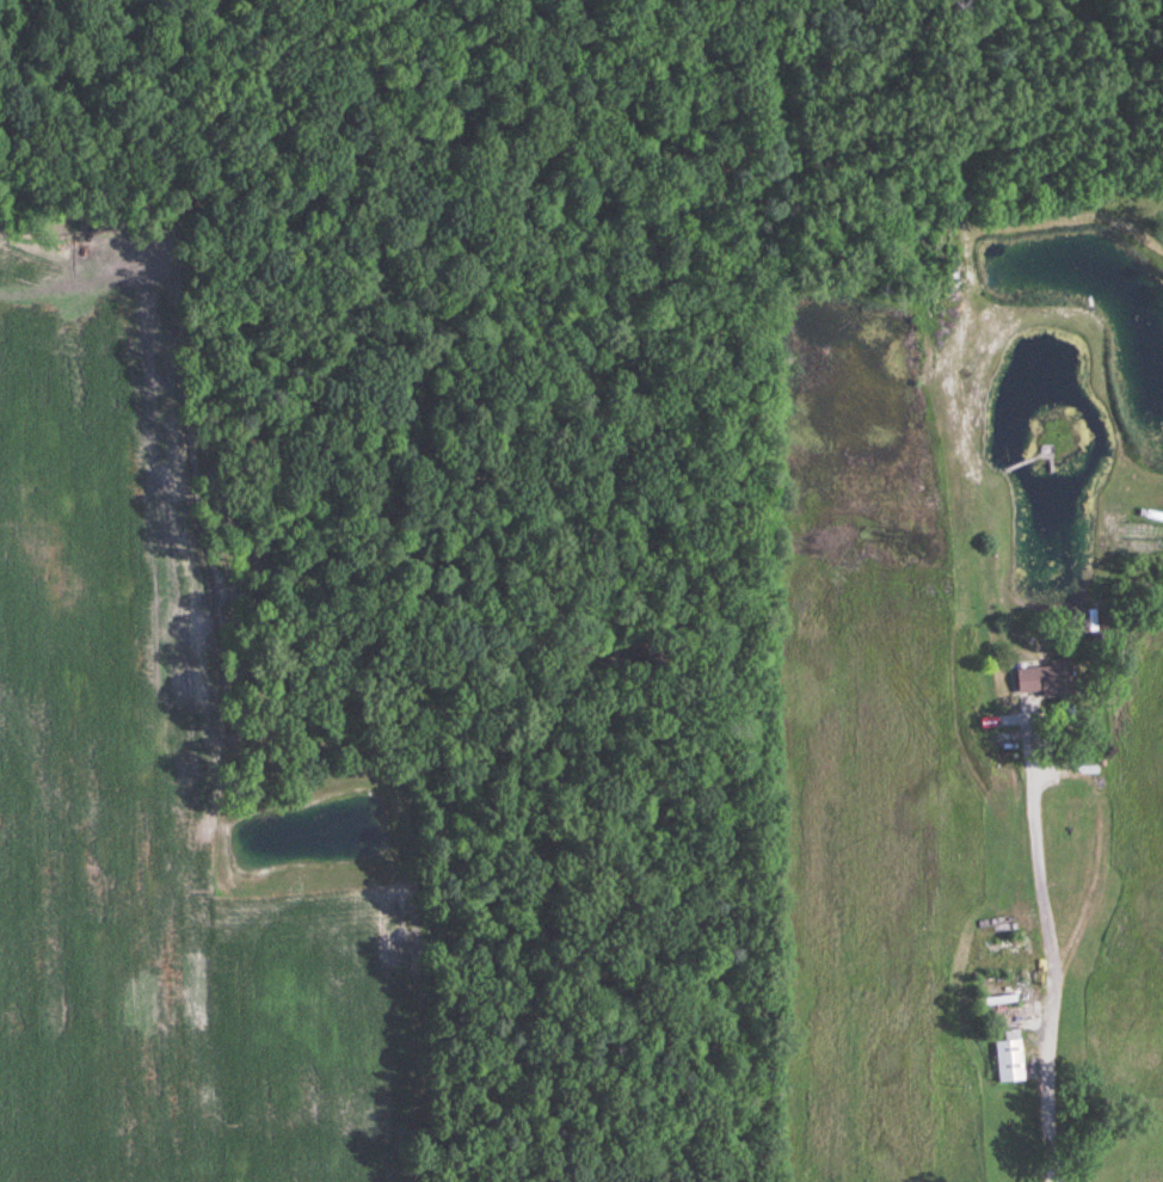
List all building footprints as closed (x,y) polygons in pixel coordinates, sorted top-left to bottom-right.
[(1018,697),(1071,695),(1070,665),(1016,667),(1018,697)] [(999,1084),(1024,1082),(1021,1031),(1006,1032),(1006,1042),(996,1042),(999,1084)]
